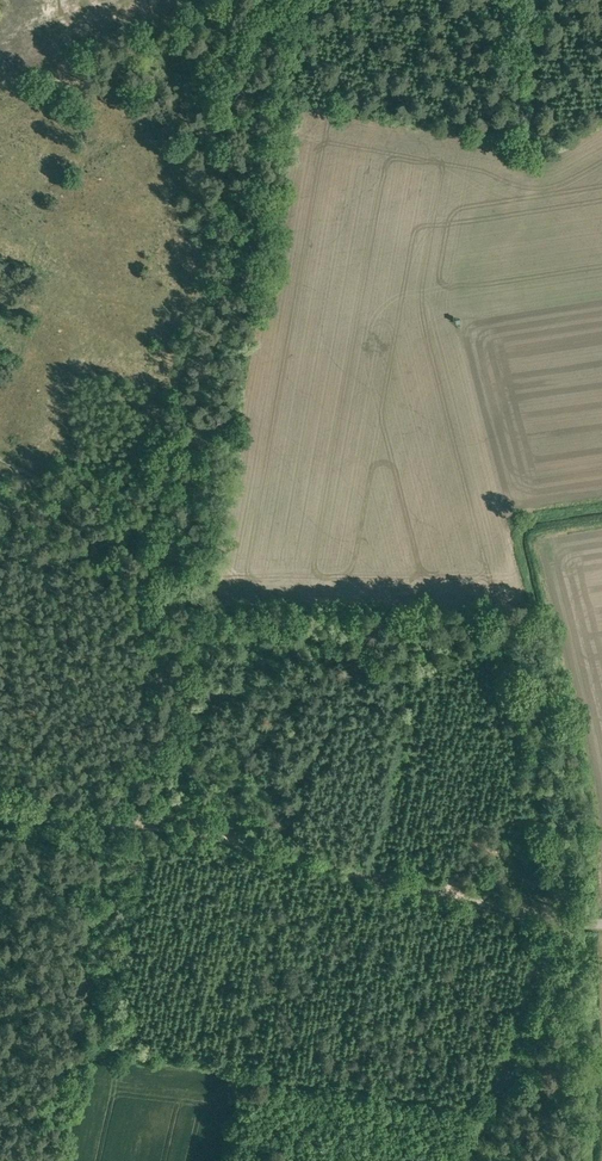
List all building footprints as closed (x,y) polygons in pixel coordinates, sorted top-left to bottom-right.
[(452,864),(447,867),(446,872),(447,877),(451,881),(456,882),(460,880),(463,876),(464,871),(461,867),(458,864),(452,864)]
